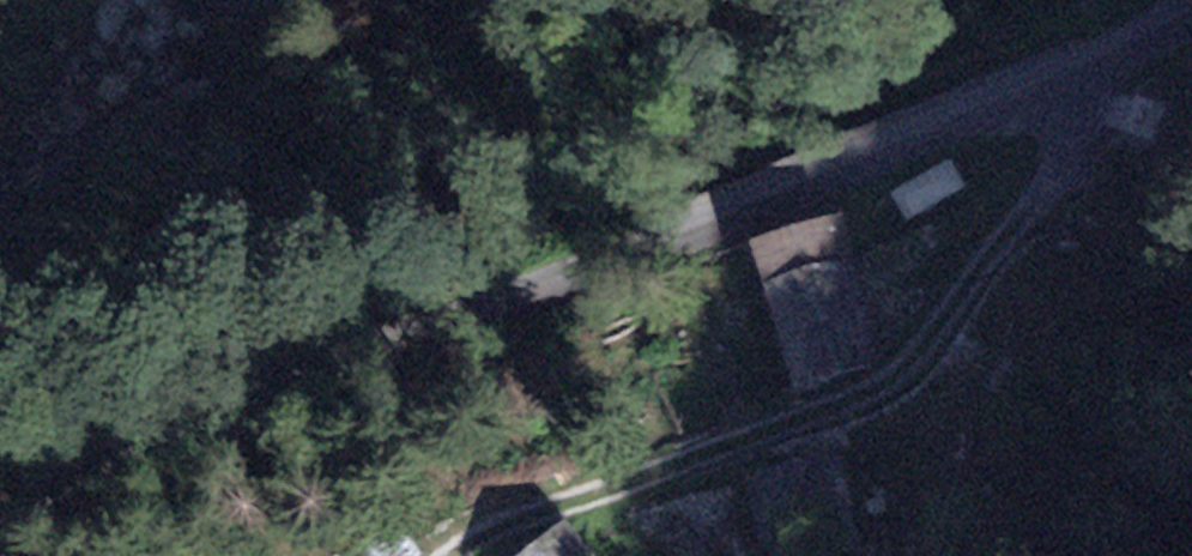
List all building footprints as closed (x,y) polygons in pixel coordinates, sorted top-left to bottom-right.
[(1163,106),(1133,96),(1122,128),(1151,139),(1163,106)] [(837,236),(763,258),(802,383),(875,360),(837,236)] [(541,555),(579,555),(565,538),(541,555)]
